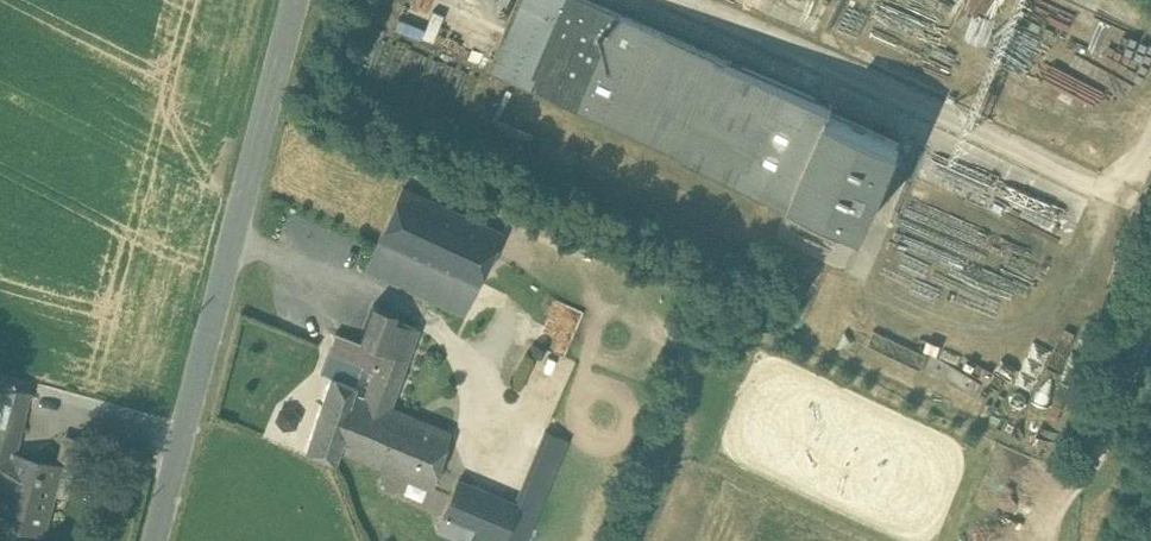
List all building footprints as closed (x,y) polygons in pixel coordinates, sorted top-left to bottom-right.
[(599,0),(520,0),(491,69),(793,194),(795,188),(867,218),(901,136),(830,107),(834,97),(599,0)] [(396,30),(433,41),(440,17),(403,6),(396,30)] [(503,232),(403,188),(378,243),(477,287),(503,232)] [(477,287),(378,243),(365,271),(464,315),(477,287)] [(1022,269),(1010,265),(1006,277),(1017,282),(1022,269)] [(396,311),(374,303),(360,341),(363,342),(350,379),(358,382),(355,393),(359,395),(389,407),(393,396),(418,329),(393,319),(396,311)] [(1037,329),(1024,368),(1039,373),(1052,334),(1037,329)] [(360,341),(336,332),(321,373),(331,377),(333,372),(350,379),(363,342),(360,341)] [(331,377),(307,449),(335,460),(340,447),(359,395),(355,393),(358,382),(350,379),(333,372),(331,377)] [(1,384),(0,387),(0,423),(19,427),(28,391),(1,384)] [(389,407),(359,395),(340,447),(431,486),(449,432),(389,407)] [(13,451),(19,427),(0,423),(0,477),(6,480),(2,494),(0,493),(0,500),(1,500),(0,503),(0,522),(41,533),(60,463),(13,451)] [(458,479),(436,530),(463,540),(469,540),(473,529),(503,540),(525,540),(567,439),(546,429),(515,503),(458,479)]
